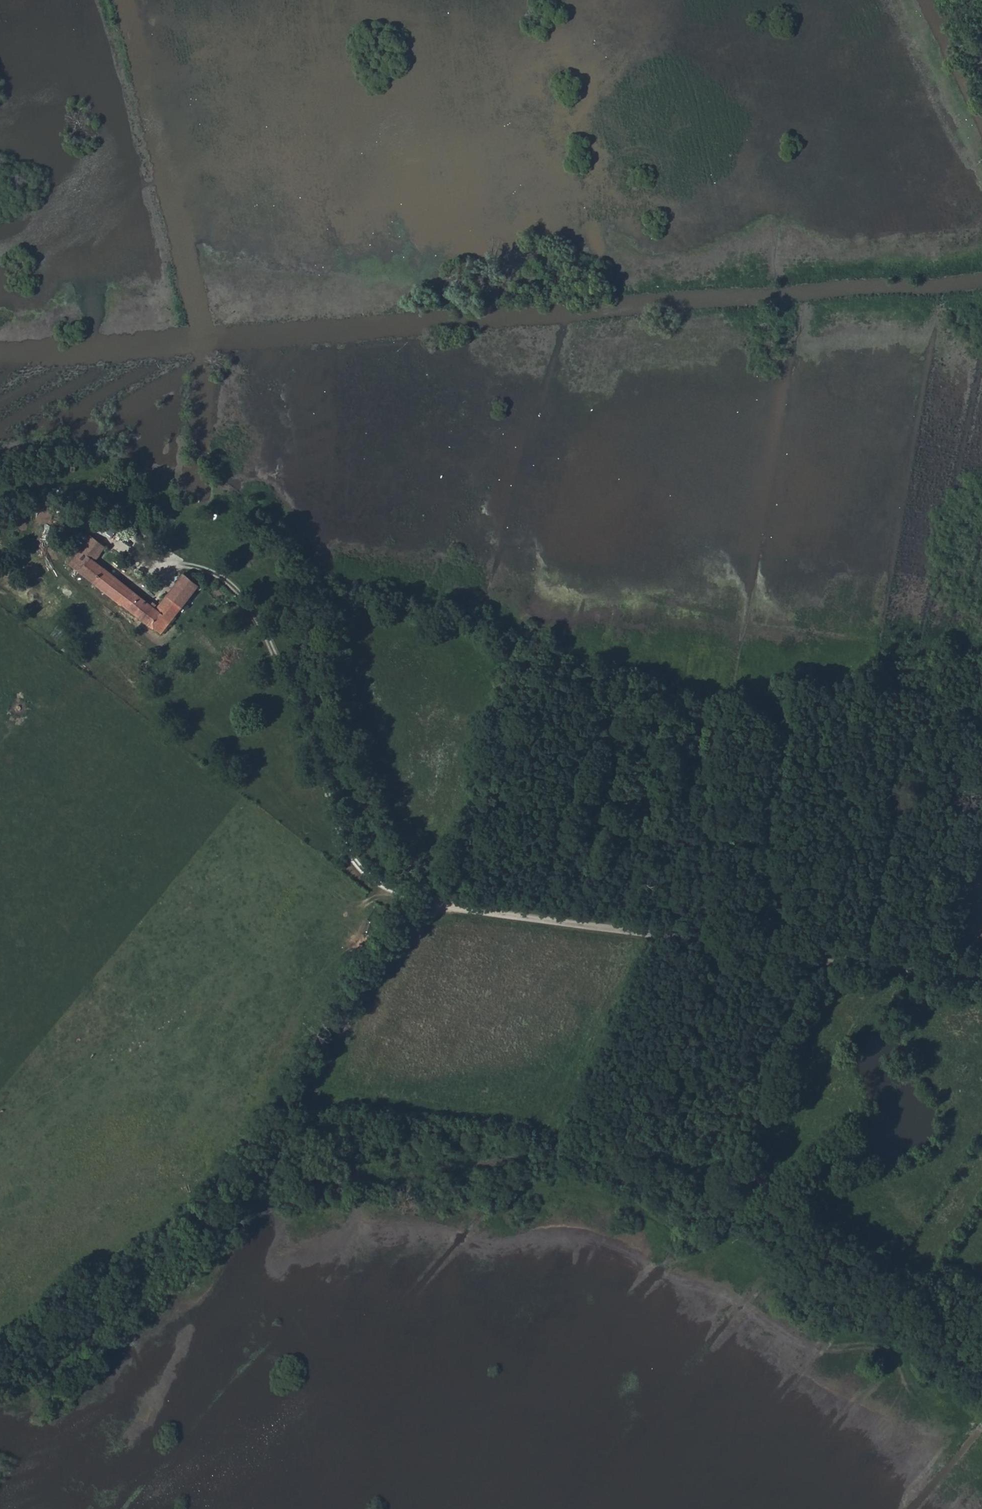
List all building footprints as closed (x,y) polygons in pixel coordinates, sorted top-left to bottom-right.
[(92,561),(102,547),(87,535),(67,565),(119,606),(121,606),(136,618),(147,625),(147,626),(162,636),(165,632),(162,628),(180,605),(199,583),(183,570),(181,572),(155,605),(136,593),(113,575),(92,561)]
